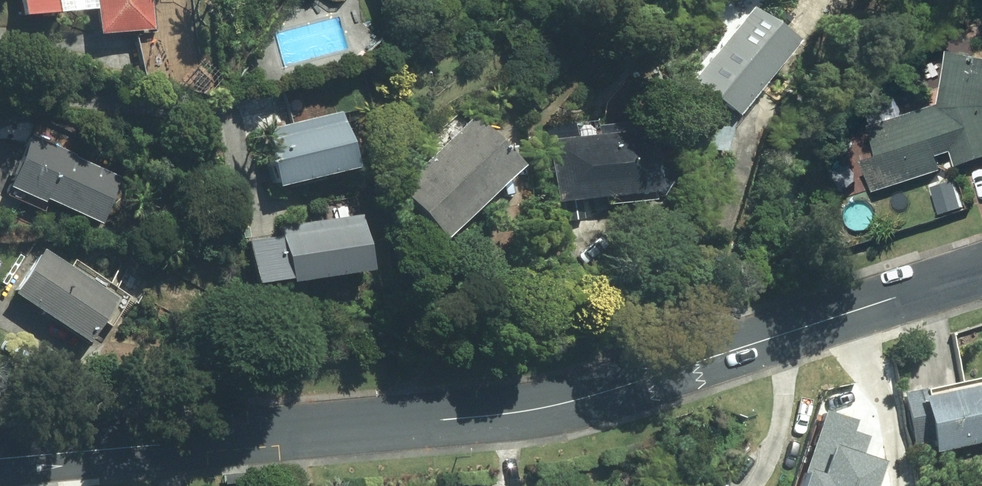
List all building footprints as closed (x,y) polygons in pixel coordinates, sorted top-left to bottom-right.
[(21,16),(57,13),(55,0),(20,0),(21,16)] [(149,0),(96,0),(99,33),(152,28),(149,0)] [(834,0),(795,0),(783,27),(816,42),(834,0)] [(738,118),(799,42),(754,7),(694,83),(738,118)] [(876,126),(885,156),(867,161),(877,192),(948,170),(944,157),(957,152),(962,167),(981,160),(981,56),(954,52),(945,105),(907,117),(902,100),(874,109),(879,125),(876,126)] [(339,111),(260,130),(273,187),(353,168),(339,111)] [(445,239),(523,165),(474,113),(395,187),(445,239)] [(654,142),(652,129),(546,140),(553,203),(659,192),(658,182),(673,181),(669,140),(654,142)] [(77,153),(30,133),(8,185),(43,201),(44,197),(101,222),(121,176),(76,156),(77,153)] [(287,281),(369,269),(361,214),(279,226),(281,236),(247,241),(253,282),(287,278),(287,281)] [(13,292),(87,343),(118,298),(44,248),(13,292)] [(927,396),(926,390),(902,394),(913,447),(932,443),(934,454),(981,444),(981,385),(927,396)] [(814,456),(811,485),(855,485),(857,459),(814,456)] [(247,473),(220,475),(221,485),(248,482),(247,473)]
